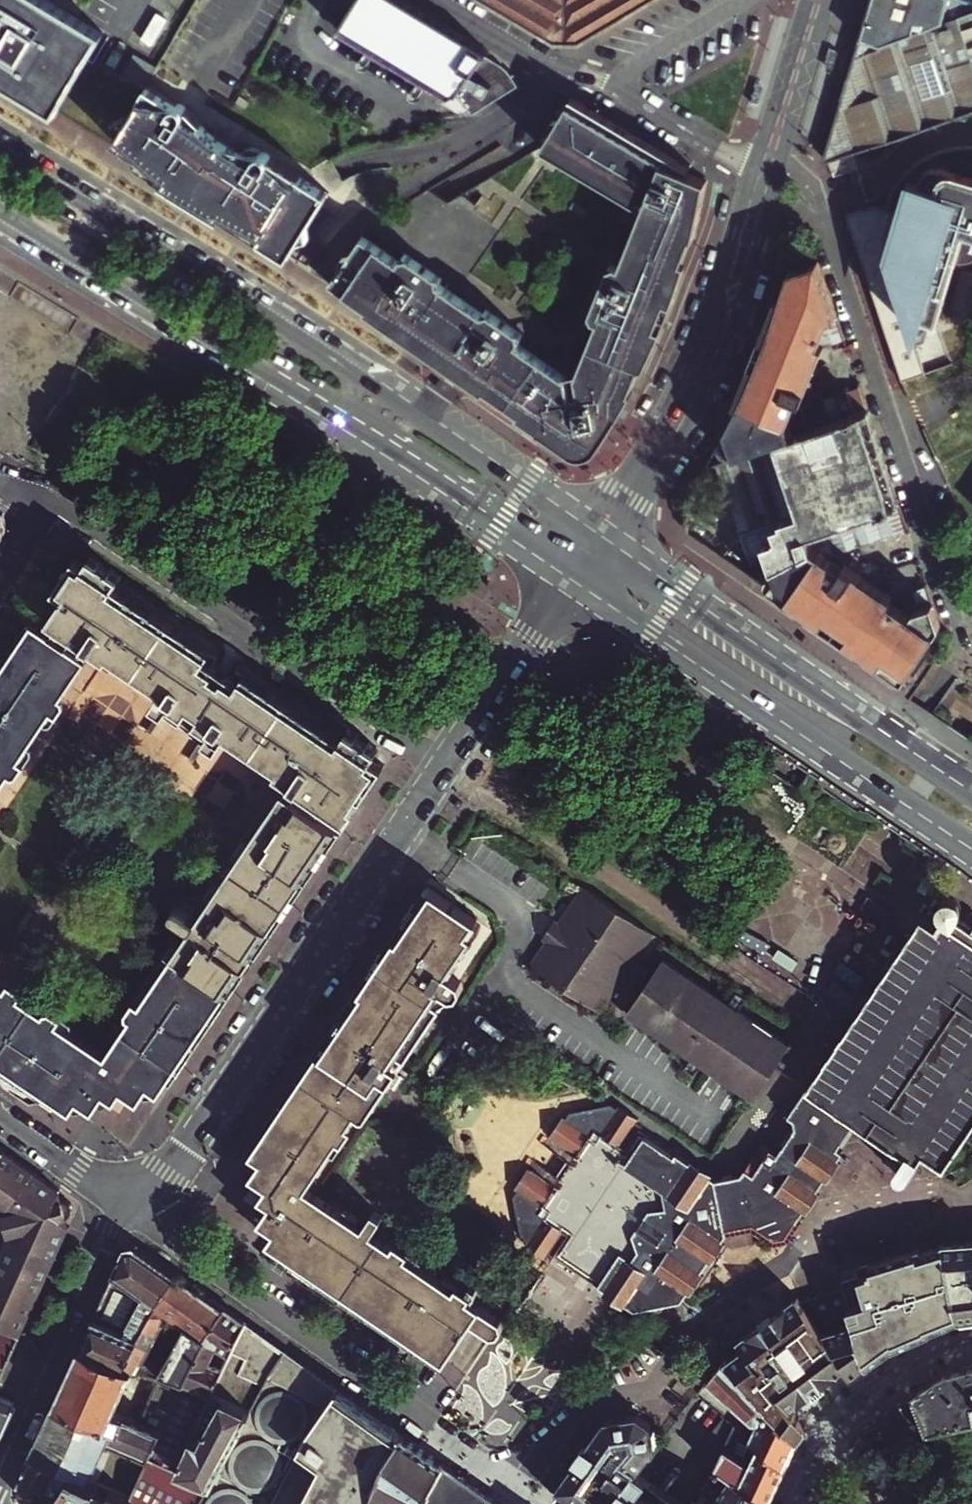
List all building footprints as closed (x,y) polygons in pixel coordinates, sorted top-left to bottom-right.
[(56,112),(102,34),(46,0),(8,0),(4,7),(0,5),(0,78),(56,112)] [(486,50),(438,21),(402,0),(356,0),(342,24),(344,25),(339,32),(449,95),(457,91),(469,115),(515,87),(508,77),(480,59),(486,50)] [(556,40),(581,40),(649,0),(488,0),(556,40)] [(971,0),(873,0),(827,153),(829,160),(971,107),(971,0)] [(177,102),(176,103),(147,85),(142,93),(231,147),(322,202),(330,188),(274,155),(272,156),(271,154),(270,153),(269,152),(268,151),(267,151),(266,150),(265,150),(264,150),(263,150),(262,149),(262,148),(261,147),(260,147),(259,146),(258,146),(256,146),(255,145),(254,145),(253,145),(252,145),(251,145),(250,146),(249,146),(248,147),(247,148),(246,148),(245,149),(244,150),(243,151),(242,152),(225,142),(201,123),(189,107),(185,108),(184,104),(183,104),(183,103),(182,103),(181,102),(180,102),(179,102),(178,102),(177,102)] [(300,234),(210,179),(231,147),(142,93),(122,125),(158,146),(145,166),(165,178),(164,180),(179,189),(180,187),(196,192),(208,203),(206,206),(220,214),(221,212),(288,252),(300,234)] [(580,101),(571,107),(546,147),(649,209),(663,217),(653,232),(641,227),(623,265),(615,262),(590,315),(600,320),(582,358),(590,362),(578,387),(569,389),(550,375),(555,368),(519,344),(525,335),(487,309),(484,313),(442,284),(445,280),(406,253),(401,261),(365,237),(331,285),(570,451),(599,445),(628,389),(626,388),(692,237),(694,238),(709,180),(691,172),(693,168),(580,101)] [(137,161),(145,166),(158,146),(122,125),(113,140),(140,156),(137,161)] [(906,311),(939,320),(956,259),(964,260),(971,258),(971,145),(958,144),(933,151),(911,165),(898,180),(907,182),(901,203),(887,255),(906,311)] [(210,179),(300,234),(322,202),(231,147),(210,179)] [(907,182),(898,180),(893,189),(890,199),(901,203),(907,182)] [(649,209),(641,227),(653,232),(663,217),(649,209)] [(820,263),(789,273),(782,296),(764,349),(753,375),(739,407),(726,433),(707,468),(718,464),(869,411),(861,388),(795,410),(799,401),(803,402),(826,347),(845,340),(820,263)] [(582,358),(575,373),(578,387),(590,362),(582,358)] [(569,389),(567,377),(555,368),(550,375),(569,389)] [(869,411),(718,464),(751,566),(769,560),(773,570),(813,547),(809,534),(900,503),(869,411)] [(830,558),(909,529),(900,503),(809,534),(813,547),(773,570),(756,580),(903,681),(941,625),(928,585),(895,596),(847,564),(844,568),(830,558)] [(96,650),(98,652),(101,648),(164,691),(158,700),(171,709),(173,705),(212,731),(209,735),(222,744),(229,734),(295,778),(247,849),(243,847),(226,873),(230,875),(110,1051),(0,978),(0,1057),(74,1106),(82,1095),(97,1106),(108,1089),(110,1087),(95,1077),(109,1055),(133,1072),(124,1085),(142,1098),(152,1082),(168,1092),(334,844),(330,841),(342,824),(344,826),(350,817),(351,818),(388,764),(376,756),(381,748),(350,727),(345,734),(250,669),(245,678),(212,656),(217,648),(120,585),(126,576),(94,555),(89,563),(79,557),(59,587),(69,594),(54,618),(64,624),(82,636),(79,639),(96,650)] [(91,657),(57,635),(36,621),(0,674),(0,791),(91,657)] [(82,636),(64,624),(57,635),(91,657),(96,650),(79,639),(82,636)] [(648,971),(635,962),(620,952),(639,923),(585,887),(559,925),(555,922),(544,939),(548,942),(532,967),(601,1013),(605,1007),(618,1016),(648,971)] [(369,970),(340,1014),(341,1018),(404,1060),(447,997),(449,999),(456,997),(461,989),(458,982),(448,976),(473,938),(467,934),(475,922),(428,890),(416,908),(412,905),(369,970)] [(179,913),(189,920),(195,911),(185,905),(182,905),(180,907),(178,909),(178,912),(179,913)] [(620,952),(635,962),(654,933),(639,923),(620,952)] [(792,1045),(664,960),(628,1015),(755,1100),(792,1045)] [(397,1070),(404,1060),(341,1018),(334,1028),(397,1070)] [(329,1029),(246,1153),(260,1162),(251,1177),(267,1188),(261,1198),(270,1204),(259,1221),(274,1231),(258,1254),(382,1339),(380,1342),(405,1360),(417,1342),(444,1360),(471,1320),(481,1307),(491,1292),(476,1281),(474,1286),(472,1284),(465,1293),(372,1232),(382,1216),(374,1210),(363,1226),(306,1188),(360,1109),(368,1114),(397,1070),(334,1028),(329,1029)] [(117,1095),(124,1085),(133,1072),(109,1055),(95,1077),(110,1087),(108,1089),(117,1095)] [(778,1152),(769,1147),(793,1234),(800,1223),(796,1220),(841,1152),(838,1150),(839,1149),(837,1147),(854,1121),(807,1089),(789,1116),(791,1118),(795,1127),(793,1130),(789,1127),(778,1144),(782,1147),(778,1152)] [(561,1172),(594,1205),(644,1128),(646,1125),(637,1120),(638,1118),(615,1102),(571,1112),(567,1118),(564,1116),(544,1146),(568,1162),(561,1172)] [(644,1128),(594,1205),(610,1221),(612,1223),(627,1244),(643,1268),(708,1171),(644,1128)] [(744,1175),(745,1175),(765,1146),(768,1148),(769,1147),(763,1142),(743,1171),(744,1175)] [(765,1146),(745,1175),(756,1229),(773,1240),(757,1165),(768,1148),(765,1146)] [(793,1234),(769,1147),(768,1148),(757,1165),(773,1240),(775,1241),(790,1238),(793,1234)] [(3,1216),(9,1238),(0,1259),(0,1329),(21,1338),(70,1229),(59,1224),(61,1219),(67,1219),(70,1219),(72,1217),(74,1215),(75,1212),(75,1209),(72,1204),(70,1202),(64,1201),(62,1202),(58,1205),(54,1203),(61,1193),(0,1148),(0,1214),(3,1216)] [(515,1197),(520,1220),(555,1174),(535,1160),(516,1189),(519,1191),(515,1197)] [(671,1301),(676,1300),(670,1267),(711,1260),(729,1232),(718,1178),(708,1171),(643,1268),(649,1276),(671,1301)] [(743,1171),(717,1177),(718,1178),(721,1180),(744,1175),(743,1171)] [(555,1174),(520,1220),(524,1238),(529,1241),(528,1244),(549,1258),(551,1256),(554,1258),(558,1255),(594,1205),(561,1172),(559,1176),(555,1174)] [(721,1180),(731,1231),(753,1227),(744,1175),(721,1180)] [(756,1229),(745,1175),(744,1175),(753,1227),(756,1229)] [(732,1235),(731,1231),(721,1180),(718,1178),(729,1232),(730,1237),(732,1235)] [(558,1255),(599,1282),(627,1244),(612,1223),(610,1221),(594,1205),(558,1255)] [(944,1245),(946,1253),(955,1292),(956,1299),(957,1308),(958,1318),(971,1317),(971,1243),(944,1245)] [(627,1244),(599,1282),(623,1299),(643,1268),(627,1244)] [(82,1348),(127,1368),(179,1277),(136,1246),(127,1247),(82,1348)] [(921,1254),(899,1260),(917,1336),(956,1318),(958,1318),(957,1308),(956,1299),(955,1292),(946,1253),(922,1259),(921,1254)] [(599,1282),(558,1255),(554,1258),(537,1281),(517,1307),(559,1335),(599,1282)] [(670,1267),(676,1300),(686,1298),(711,1260),(670,1267)] [(917,1336),(899,1260),(898,1260),(857,1270),(861,1285),(844,1289),(867,1365),(893,1347),(917,1336)] [(649,1276),(643,1268),(623,1299),(637,1308),(671,1301),(649,1276)] [(839,1274),(844,1289),(861,1285),(857,1270),(839,1274)] [(136,1372),(139,1374),(171,1317),(188,1330),(163,1375),(187,1387),(226,1311),(179,1277),(127,1368),(136,1372)] [(599,1282),(559,1335),(586,1353),(623,1299),(599,1282)] [(852,1375),(867,1365),(844,1289),(811,1300),(816,1316),(832,1375),(845,1366),(852,1375)] [(816,1316),(811,1300),(800,1303),(795,1299),(779,1311),(787,1321),(816,1316)] [(503,1328),(501,1321),(481,1307),(471,1320),(491,1335),(498,1334),(503,1328)] [(779,1310),(756,1328),(787,1321),(779,1311),(779,1310)] [(213,1398),(225,1372),(214,1364),(221,1351),(231,1358),(246,1324),(226,1311),(187,1387),(190,1388),(213,1398)] [(832,1375),(816,1316),(787,1321),(829,1378),(832,1375)] [(829,1378),(787,1321),(756,1328),(806,1395),(829,1378)] [(246,1324),(231,1358),(225,1372),(213,1398),(228,1405),(248,1366),(252,1360),(266,1339),(246,1324)] [(743,1350),(728,1363),(798,1439),(807,1427),(792,1407),(806,1395),(756,1328),(738,1342),(743,1350)] [(21,1338),(0,1329),(0,1386),(21,1338)] [(248,1366),(228,1405),(251,1415),(266,1382),(287,1354),(266,1339),(252,1360),(248,1366)] [(117,1413),(136,1372),(127,1368),(82,1348),(56,1405),(120,1434),(127,1418),(117,1413)] [(389,1455),(404,1435),(287,1354),(266,1382),(251,1415),(228,1405),(213,1398),(209,1406),(180,1471),(211,1486),(201,1503),(370,1503),(389,1455)] [(715,1388),(706,1399),(738,1426),(785,1466),(798,1439),(728,1363),(726,1360),(708,1382),(715,1388)] [(915,1394),(920,1431),(971,1420),(971,1365),(948,1371),(915,1394)] [(151,1380),(133,1421),(138,1423),(142,1415),(145,1417),(160,1384),(151,1380)] [(715,1388),(708,1382),(699,1393),(706,1399),(715,1388)] [(74,1473),(92,1481),(110,1442),(151,1461),(170,1418),(160,1414),(171,1389),(160,1384),(145,1417),(142,1415),(138,1423),(133,1421),(127,1418),(120,1434),(56,1405),(34,1455),(74,1473)] [(190,1388),(186,1396),(209,1406),(213,1398),(190,1388)] [(133,1499),(130,1503),(201,1503),(211,1486),(180,1471),(209,1406),(186,1396),(181,1393),(170,1418),(151,1461),(133,1499)] [(866,1429),(855,1444),(920,1431),(915,1394),(866,1429)] [(17,1405),(0,1397),(0,1443),(17,1405)] [(655,1448),(651,1424),(638,1414),(606,1421),(605,1420),(560,1486),(565,1503),(567,1503),(609,1503),(641,1465),(655,1448)] [(728,1478),(723,1487),(712,1479),(702,1490),(706,1492),(723,1503),(768,1503),(785,1466),(738,1426),(713,1469),(728,1478)] [(404,1435),(389,1455),(370,1503),(423,1503),(446,1464),(404,1435)] [(62,1492),(53,1487),(58,1479),(67,1484),(74,1473),(34,1455),(21,1484),(21,1485),(25,1501),(30,1503),(54,1503),(62,1492)] [(446,1464),(423,1503),(502,1503),(446,1464)] [(694,1503),(641,1465),(609,1503),(694,1503)] [(820,1503),(839,1503),(835,1472),(833,1474),(820,1503)] [(102,1486),(92,1481),(74,1473),(67,1484),(62,1492),(54,1503),(130,1503),(133,1499),(113,1490),(107,1502),(97,1496),(102,1486)] [(113,1490),(102,1486),(97,1496),(107,1502),(113,1490)] [(706,1492),(698,1503),(699,1503),(723,1503),(706,1492)]
